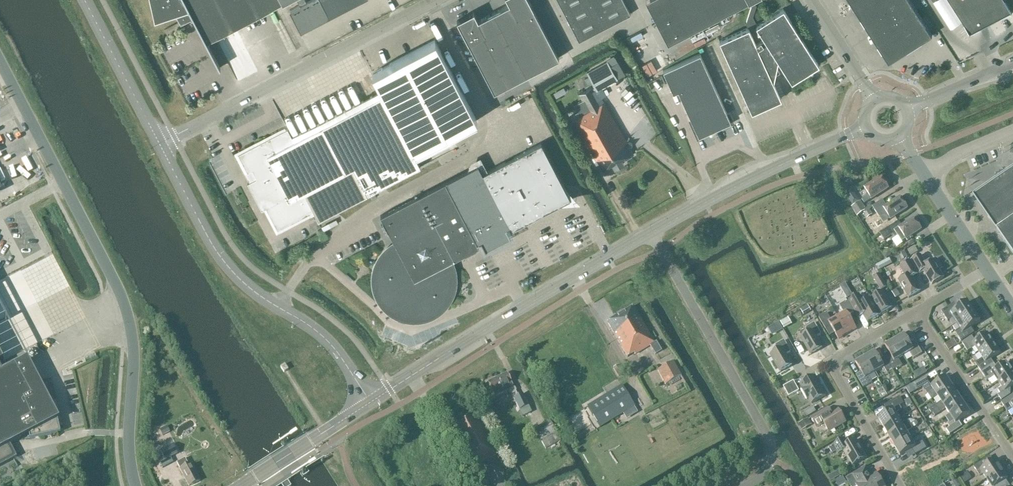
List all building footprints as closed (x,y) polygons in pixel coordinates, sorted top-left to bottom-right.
[(154,19),(174,12),(184,32),(184,31),(181,25),(193,18),(219,68),(220,67),(207,42),(287,0),(150,0),(154,19)] [(300,5),(289,10),(300,32),(345,9),(362,0),(308,0),(306,1),(305,0),(297,0),(300,5)] [(456,20),(468,43),(468,42),(494,91),(558,58),(533,9),(529,0),(507,0),(509,4),(478,20),(473,11),(456,20)] [(579,41),(630,14),(623,0),(557,0),(579,41)] [(673,41),(749,0),(651,0),(673,41)] [(911,0),(850,0),(891,63),(899,58),(898,56),(932,34),(911,0)] [(951,28),(963,20),(972,34),(1012,13),(1012,12),(1006,0),(933,0),(951,28)] [(745,22),(748,27),(719,40),(751,111),(780,98),(773,81),(774,73),(775,75),(779,72),(776,67),(777,59),(791,81),(818,64),(783,8),(757,25),(752,16),(754,11),(748,14),(746,22),(745,22)] [(420,167),(413,153),(476,120),(435,40),(371,73),(380,91),(292,137),(287,128),(238,154),(252,181),(247,183),(261,210),(266,208),(277,230),(313,211),(318,220),(420,167)] [(727,122),(729,118),(699,53),(663,69),(673,91),(678,89),(697,132),(701,134),(708,130),(709,132),(715,130),(714,128),(727,122)] [(614,56),(607,60),(607,61),(617,78),(625,74),(618,62),(614,56)] [(595,86),(592,88),(591,87),(579,94),(588,111),(572,120),(590,152),(591,152),(602,171),(613,165),(614,168),(623,163),(622,160),(633,154),(630,148),(631,147),(632,143),(628,142),(627,143),(604,102),(601,104),(593,90),(596,89),(597,89),(617,78),(607,61),(587,72),(589,76),(592,81),(595,86)] [(565,189),(561,182),(541,143),(482,173),(510,226),(509,226),(511,229),(561,203),(563,201),(565,199),(566,195),(566,192),(565,189)] [(478,164),(380,215),(395,244),(388,248),(383,253),(379,259),(376,266),(374,273),(373,281),(375,289),(377,297),(381,303),(387,309),(393,314),(401,317),(409,319),(417,319),(425,318),(433,315),(440,310),(446,304),(450,297),(453,290),(454,283),(454,275),(453,268),(450,261),(478,246),(477,243),(481,241),(485,249),(510,236),(505,228),(509,226),(510,226),(482,173),(478,164)] [(1006,173),(1005,179),(999,178),(974,195),(969,194),(969,195),(974,196),(1012,253),(1012,168),(1006,173)] [(864,204),(888,188),(881,177),(865,188),(869,196),(862,200),(864,204)] [(851,189),(845,193),(849,199),(853,196),(854,193),(851,189)] [(891,219),(907,208),(900,197),(886,206),(883,201),(873,207),(879,217),(886,213),(891,219)] [(859,216),(866,211),(860,202),(853,207),(859,216)] [(895,237),(897,236),(902,242),(921,230),(914,219),(902,226),(899,222),(880,233),(885,240),(893,234),(895,237)] [(302,240),(318,232),(313,222),(297,230),(302,240)] [(921,255),(912,261),(919,274),(924,271),(932,285),(943,278),(939,271),(942,269),(937,259),(933,261),(926,265),(921,255)] [(909,298),(920,292),(912,278),(918,274),(910,261),(900,267),(905,277),(899,281),(909,298)] [(655,275),(663,270),(660,266),(653,271),(655,275)] [(881,291),(887,287),(880,275),(874,278),(881,291)] [(881,314),(892,308),(883,292),(872,299),(881,314)] [(870,300),(863,304),(859,296),(849,301),(856,313),(861,310),(868,322),(879,315),(870,300)] [(837,317),(847,334),(856,329),(849,315),(854,312),(848,301),(840,306),(844,313),(837,317)] [(948,321),(953,318),(957,324),(974,312),(968,302),(958,309),(955,303),(942,312),(948,321)] [(809,305),(801,310),(804,315),(812,311),(809,305)] [(654,343),(633,307),(607,323),(627,357),(634,353),(635,355),(650,346),(655,355),(661,351),(656,342),(654,343)] [(975,333),(971,328),(981,322),(974,312),(957,324),(960,329),(955,333),(962,343),(973,336),(972,335),(975,333)] [(819,318),(825,329),(831,326),(838,339),(847,334),(837,317),(831,320),(827,313),(819,318)] [(773,336),(783,330),(779,323),(768,329),(773,336)] [(809,333),(801,337),(811,355),(822,348),(816,338),(821,334),(815,323),(806,328),(809,333)] [(913,359),(923,354),(916,343),(911,346),(904,333),(894,339),(904,356),(910,353),(913,359)] [(973,336),(962,343),(968,352),(975,347),(979,353),(994,343),(987,333),(976,341),(973,336)] [(902,366),(899,359),(904,356),(894,339),(885,345),(891,355),(886,358),(892,369),(893,371),(902,366)] [(791,352),(784,340),(775,346),(778,351),(771,355),(781,372),(792,366),(786,355),(791,352)] [(988,361),(1000,353),(994,343),(979,353),(983,359),(976,364),(981,372),(991,366),(988,361)] [(865,356),(875,373),(884,368),(886,372),(892,369),(886,358),(880,361),(874,350),(865,356)] [(865,356),(855,361),(861,372),(856,375),(863,388),(872,383),(869,376),(875,373),(865,356)] [(13,457),(7,447),(20,441),(18,438),(28,433),(30,440),(60,433),(52,395),(51,395),(51,392),(53,391),(50,385),(49,386),(49,384),(39,386),(39,385),(38,386),(30,369),(32,368),(28,360),(3,373),(0,368),(0,464),(13,457)] [(665,385),(681,376),(673,362),(657,370),(665,385)] [(1012,372),(1007,362),(994,370),(991,366),(981,372),(987,381),(995,376),(998,382),(1012,372)] [(618,377),(623,374),(618,365),(613,368),(618,377)] [(998,382),(1002,388),(998,390),(1000,394),(998,396),(1002,401),(1011,395),(1007,390),(1012,386),(1012,372),(998,382)] [(522,417),(531,412),(523,395),(518,397),(506,373),(487,382),(495,398),(509,391),(513,400),(514,399),(522,417)] [(811,404),(826,396),(815,377),(801,385),(811,404)] [(938,397),(952,387),(946,378),(932,387),(926,377),(914,384),(918,390),(923,387),(931,400),(938,396),(938,397)] [(789,397),(799,391),(794,381),(784,387),(789,397)] [(600,428),(634,407),(621,386),(587,407),(600,428)] [(938,397),(941,402),(929,410),(932,414),(933,413),(935,412),(934,412),(958,396),(952,387),(938,397)] [(1012,409),(1012,395),(1001,403),(1007,412),(1012,409)] [(935,416),(940,413),(946,409),(950,415),(964,405),(958,396),(934,412),(935,412),(933,413),(935,416)] [(902,410),(900,406),(904,404),(900,397),(888,404),(892,411),(878,418),(884,428),(899,419),(896,414),(902,410)] [(964,405),(950,415),(953,420),(944,426),(950,435),(962,427),(959,422),(970,414),(964,405)] [(478,465),(498,454),(474,410),(446,425),(469,468),(477,464),(478,465)] [(826,417),(823,411),(811,418),(816,428),(824,423),(829,433),(846,423),(838,410),(826,417)] [(899,419),(884,428),(889,437),(911,425),(909,421),(902,425),(899,419)] [(549,422),(535,430),(541,441),(546,449),(560,441),(555,433),(549,422)] [(913,429),(911,425),(889,437),(895,447),(910,438),(907,432),(913,429)] [(162,436),(170,432),(167,427),(160,431),(162,436)] [(913,444),(910,438),(895,447),(900,456),(905,453),(908,459),(926,449),(921,439),(913,444)] [(853,466),(866,458),(856,440),(848,445),(845,439),(833,446),(830,448),(833,454),(837,452),(838,454),(844,451),(853,466)] [(167,448),(160,452),(165,461),(177,454),(173,445),(167,448)] [(980,476),(983,474),(987,479),(1002,469),(996,459),(990,463),(987,458),(974,467),(980,476)] [(200,481),(191,464),(188,466),(185,459),(177,463),(189,485),(190,485),(200,481)] [(496,467),(487,472),(494,485),(507,485),(496,467)] [(866,467),(846,478),(851,485),(858,485),(859,485),(882,485),(876,475),(872,477),(866,467)] [(1002,469),(987,479),(991,485),(1006,485),(1003,482),(1008,478),(1002,469)] [(841,470),(832,475),(835,480),(844,475),(841,470)] [(836,481),(839,485),(840,485),(847,482),(844,477),(836,481)]
